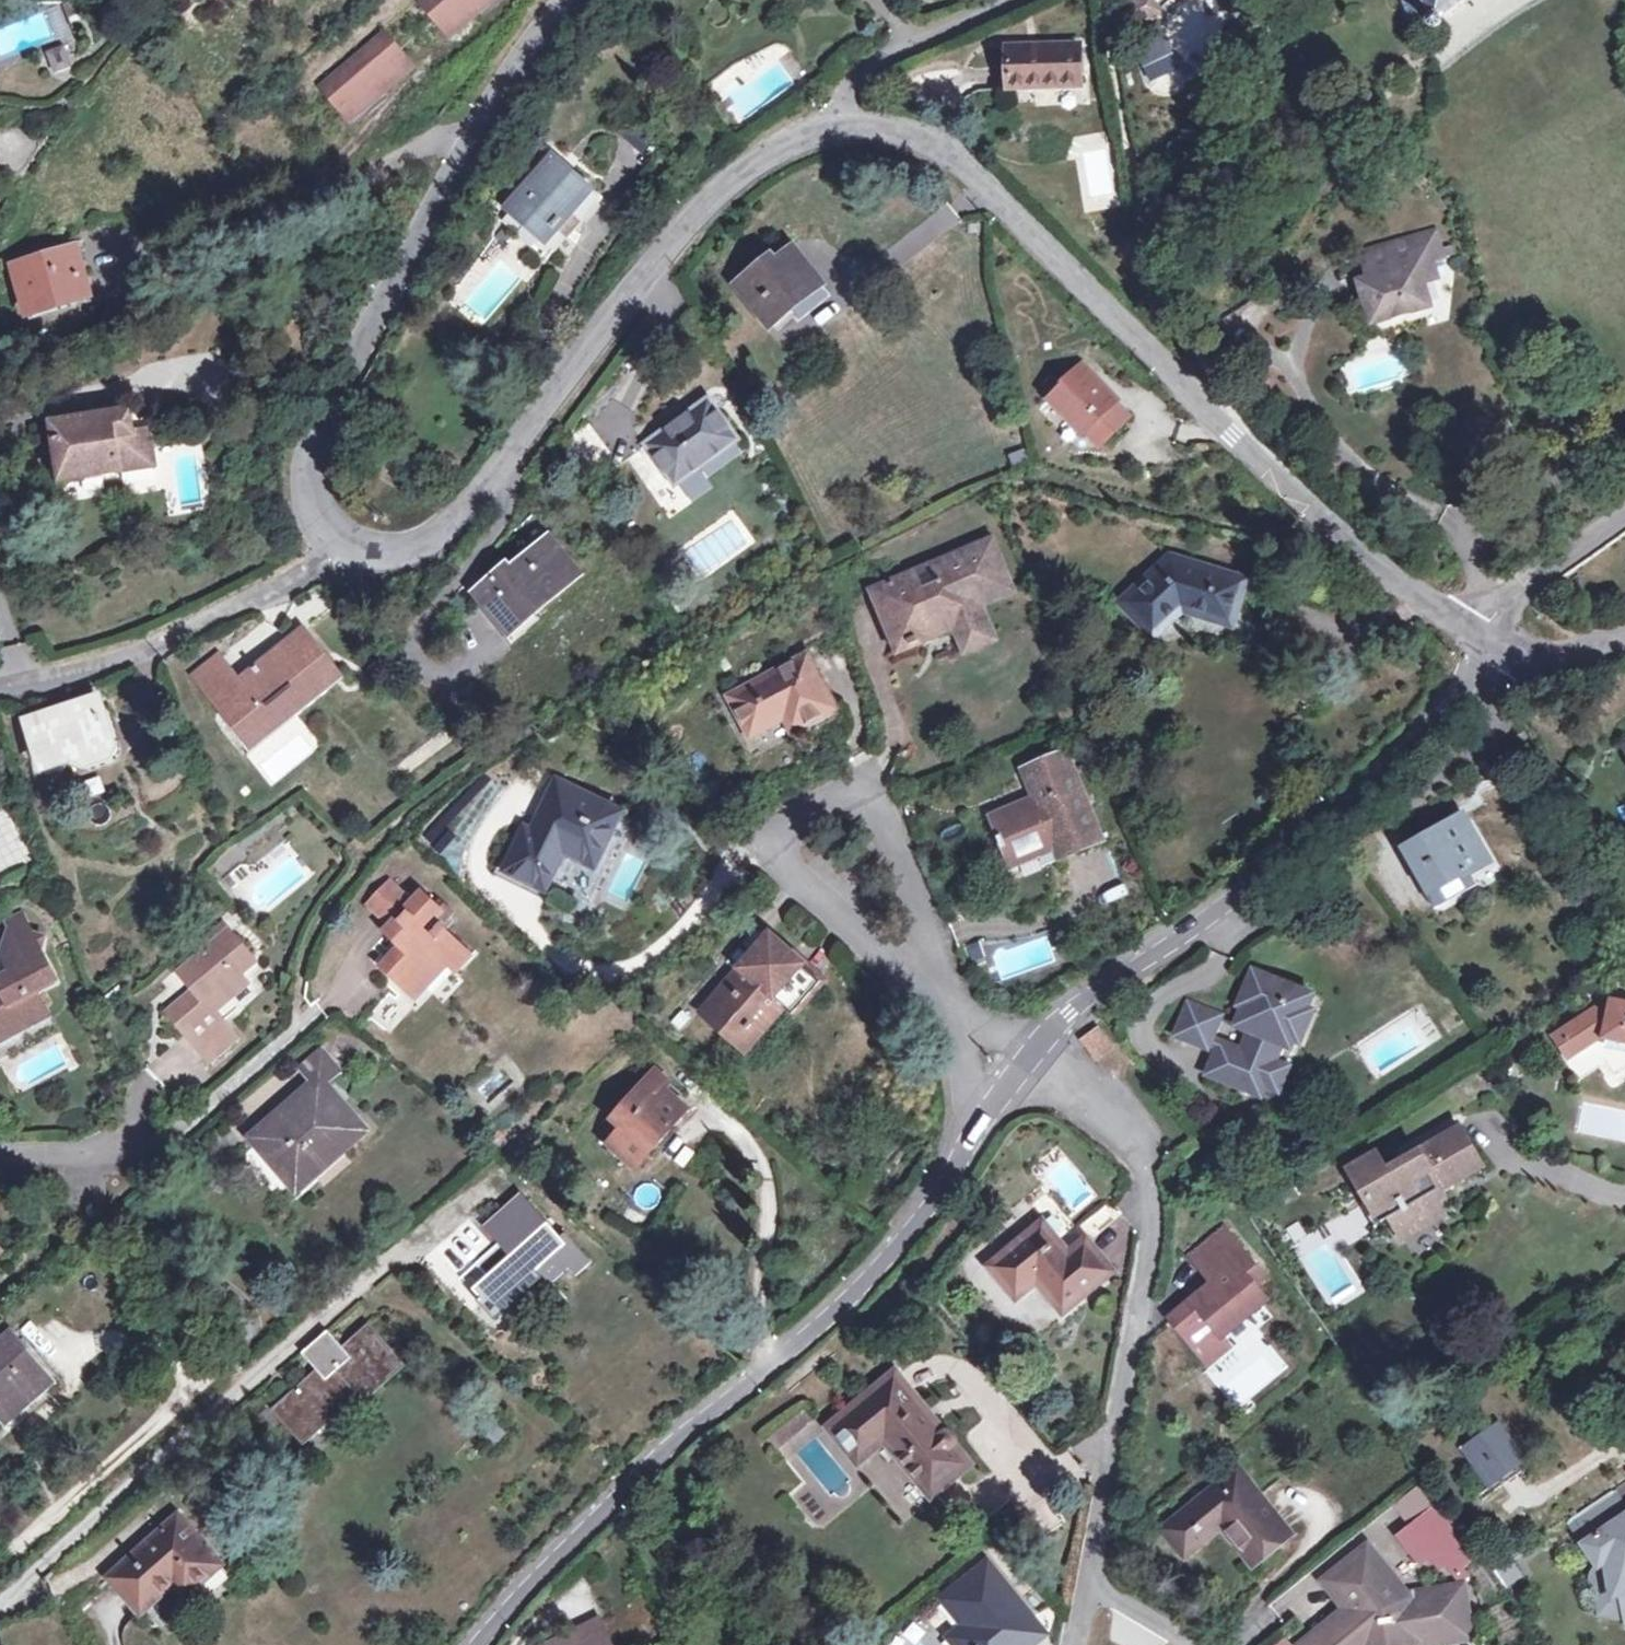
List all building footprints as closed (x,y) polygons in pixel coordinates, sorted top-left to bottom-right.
[(423,4),(451,38),(481,12),(478,9),(489,0),(428,0),(423,4)] [(1127,13),(1132,25),(1160,12),(1153,0),(1134,0),(1127,2),(1127,13)] [(1433,18),(1430,21),(1429,25),(1433,28),(1436,27),(1438,24),(1437,20),(1464,0),(1425,0),(1433,18)] [(1130,38),(1147,79),(1177,67),(1160,26),(1130,38)] [(386,35),(323,88),(348,118),(381,91),(384,94),(414,69),(386,35)] [(1005,48),(1007,89),(1080,84),(1078,43),(1005,48)] [(64,44),(44,47),(48,71),(68,68),(64,44)] [(80,137),(95,121),(87,113),(71,129),(80,137)] [(505,209),(553,251),(600,198),(553,156),(547,163),(534,151),(519,169),(531,180),(505,209)] [(1432,279),(1427,263),(1439,259),(1431,233),(1361,255),(1368,281),(1359,284),(1372,321),(1425,306),(1419,283),(1432,279)] [(9,258),(12,268),(54,254),(51,244),(9,258)] [(54,254),(12,268),(28,315),(90,294),(83,274),(76,276),(68,249),(54,254)] [(793,273),(811,295),(820,288),(791,250),(774,262),(786,279),(793,273)] [(772,326),(811,295),(793,273),(786,279),(774,262),(770,256),(738,282),(772,326)] [(1117,401),(1119,400),(1084,364),(1049,400),(1083,434),(1086,432),(1103,448),(1133,418),(1117,401)] [(675,485),(738,441),(709,400),(647,444),(675,485)] [(88,426),(86,417),(50,423),(60,482),(155,467),(149,431),(135,433),(131,410),(109,413),(110,423),(88,426)] [(110,423),(109,413),(86,417),(88,426),(110,423)] [(552,540),(514,572),(510,568),(478,595),(510,633),(534,612),(537,616),(582,577),(552,540)] [(936,574),(996,550),(993,542),(933,568),(936,574)] [(936,574),(933,568),(873,593),(899,653),(921,644),(916,633),(951,619),(956,628),(968,653),(995,642),(981,607),(1014,592),(996,550),(936,574)] [(1234,627),(1247,582),(1171,558),(1122,604),(1153,639),(1185,612),(1234,627)] [(916,633),(921,644),(956,628),(951,619),(916,633)] [(303,631),(241,682),(221,657),(194,677),(215,702),(218,699),(254,742),(293,712),(295,714),(327,689),(325,686),(339,674),(303,631)] [(751,738),(786,718),(795,714),(803,729),(808,738),(842,719),(810,657),(730,700),(751,738)] [(107,757),(112,747),(95,699),(27,722),(43,768),(79,756),(81,759),(91,763),(107,757)] [(795,714),(786,718),(795,734),(803,729),(795,714)] [(1037,805),(1021,813),(1017,805),(991,817),(1000,836),(998,838),(1002,849),(1005,847),(1014,868),(1039,857),(1037,852),(1055,844),(1061,860),(1104,842),(1066,752),(1023,771),(1037,805)] [(556,780),(532,829),(527,827),(505,871),(545,891),(565,853),(595,868),(620,812),(556,780)] [(1406,851),(1429,892),(1464,872),(1466,876),(1469,875),(1489,862),(1462,817),(1406,851)] [(1464,872),(1429,892),(1425,894),(1437,914),(1477,891),(1469,875),(1466,876),(1464,872)] [(367,902),(376,910),(393,891),(384,884),(367,902)] [(393,891),(376,910),(369,920),(400,949),(405,944),(398,938),(406,930),(399,923),(411,908),(393,891)] [(405,944),(400,949),(381,970),(396,984),(407,972),(425,988),(445,967),(453,974),(472,954),(440,926),(432,934),(424,927),(432,918),(441,910),(425,894),(411,908),(399,923),(406,930),(398,938),(405,944)] [(0,978),(0,1033),(17,1024),(20,1031),(48,1016),(36,991),(56,980),(41,951),(43,938),(33,936),(24,916),(11,922),(15,930),(4,956),(10,967),(6,971),(5,975),(0,978)] [(432,934),(440,926),(432,918),(424,927),(432,934)] [(249,984),(240,975),(232,965),(247,952),(230,934),(182,976),(197,994),(171,1016),(209,1059),(235,1038),(206,1004),(220,992),(229,1002),(249,984)] [(829,984),(824,978),(821,981),(771,936),(702,1013),(746,1054),(786,1010),(791,1015),(788,1017),(794,1022),(829,984)] [(232,965),(240,975),(255,963),(247,952),(232,965)] [(407,972),(396,984),(414,1000),(425,988),(407,972)] [(1292,1050),(1314,997),(1250,973),(1237,1007),(1242,1008),(1235,1027),(1251,1033),(1243,1055),(1220,1046),(1214,1062),(1241,1073),(1238,1080),(1264,1091),(1282,1047),(1285,1048),(1292,1050)] [(1559,1029),(1576,1055),(1568,1060),(1580,1079),(1606,1062),(1615,1075),(1624,1070),(1624,998),(1611,995),(1608,1006),(1600,1004),(1559,1029)] [(1222,1018),(1190,1004),(1176,1037),(1208,1050),(1222,1018)] [(1576,1055),(1559,1029),(1551,1035),(1568,1060),(1576,1055)] [(1081,1042),(1094,1061),(1111,1050),(1099,1031),(1081,1042)] [(1280,1061),(1285,1048),(1282,1047),(1264,1091),(1277,1095),(1289,1066),(1280,1061)] [(312,1090),(319,1084),(337,1069),(323,1052),(298,1073),(312,1090)] [(1241,1073),(1214,1062),(1208,1078),(1261,1097),(1264,1091),(1238,1080),(1241,1073)] [(651,1080),(616,1120),(625,1129),(611,1146),(637,1169),(687,1112),(663,1091),(668,1085),(658,1076),(653,1083),(651,1080)] [(319,1084),(312,1090),(254,1139),(297,1187),(294,1190),(300,1196),(316,1183),(309,1176),(361,1133),(319,1084)] [(1349,1171),(1366,1200),(1376,1193),(1390,1216),(1401,1235),(1413,1228),(1414,1231),(1430,1222),(1429,1220),(1439,1214),(1428,1195),(1480,1164),(1459,1128),(1415,1153),(1418,1155),(1386,1175),(1375,1156),(1349,1171)] [(1376,1193),(1366,1200),(1359,1204),(1372,1227),(1390,1216),(1376,1193)] [(512,1211),(525,1199),(522,1195),(508,1207),(512,1211)] [(561,1240),(525,1199),(512,1211),(508,1207),(485,1227),(513,1257),(476,1289),(482,1297),(478,1300),(487,1309),(489,1305),(499,1317),(534,1286),(541,1293),(571,1266),(554,1248),(561,1240)] [(990,1268),(1004,1285),(1011,1279),(1024,1294),(1037,1282),(1063,1314),(1113,1272),(1086,1239),(1069,1254),(1043,1223),(990,1268)] [(1264,1301),(1246,1278),(1256,1269),(1224,1232),(1193,1259),(1214,1285),(1173,1320),(1208,1362),(1231,1343),(1224,1334),(1264,1301)] [(1011,1279),(1004,1285),(1017,1300),(1024,1294),(1011,1279)] [(329,1332),(304,1353),(320,1372),(278,1409),(306,1440),(359,1394),(364,1400),(405,1365),(371,1327),(345,1350),(329,1332)] [(22,1411),(18,1406),(50,1379),(10,1335),(0,1344),(0,1414),(8,1423),(22,1411)] [(920,1417),(926,1411),(895,1373),(827,1428),(857,1465),(885,1442),(895,1434),(905,1448),(897,1456),(932,1498),(970,1464),(952,1443),(953,1434),(946,1431),(942,1432),(934,1421),(928,1426),(920,1417)] [(18,1406),(22,1411),(54,1383),(50,1379),(18,1406)] [(928,1426),(934,1421),(926,1411),(920,1417),(928,1426)] [(1469,1447),(1491,1478),(1517,1462),(1493,1429),(1469,1447)] [(895,1434),(885,1442),(897,1456),(905,1448),(895,1434)] [(1217,1519),(1253,1564),(1287,1536),(1237,1474),(1166,1532),(1184,1554),(1207,1537),(1202,1531),(1217,1519)] [(1450,1566),(1469,1552),(1419,1487),(1395,1506),(1423,1541),(1427,1538),(1450,1566)] [(1610,1491),(1565,1520),(1582,1545),(1589,1540),(1593,1562),(1603,1561),(1608,1590),(1615,1590),(1620,1628),(1624,1629),(1624,1514),(1610,1491)] [(187,1597),(223,1566),(179,1516),(110,1578),(143,1614),(176,1585),(187,1597)] [(1378,1565),(1382,1561),(1371,1548),(1325,1584),(1337,1598),(1340,1596),(1354,1613),(1340,1625),(1337,1620),(1308,1644),(1420,1644),(1469,1635),(1463,1587),(1406,1596),(1378,1565)] [(1038,1627),(989,1564),(943,1599),(965,1627),(979,1644),(1017,1644),(1038,1627)] [(583,1631),(589,1644),(612,1644),(622,1640),(625,1644),(631,1644),(663,1630),(648,1599),(583,1631)] [(965,1627),(949,1639),(954,1644),(979,1644),(965,1627)] [(1045,1635),(1038,1627),(1017,1644),(1033,1644),(1045,1635)] [(583,1631),(553,1644),(589,1644),(583,1631)]
